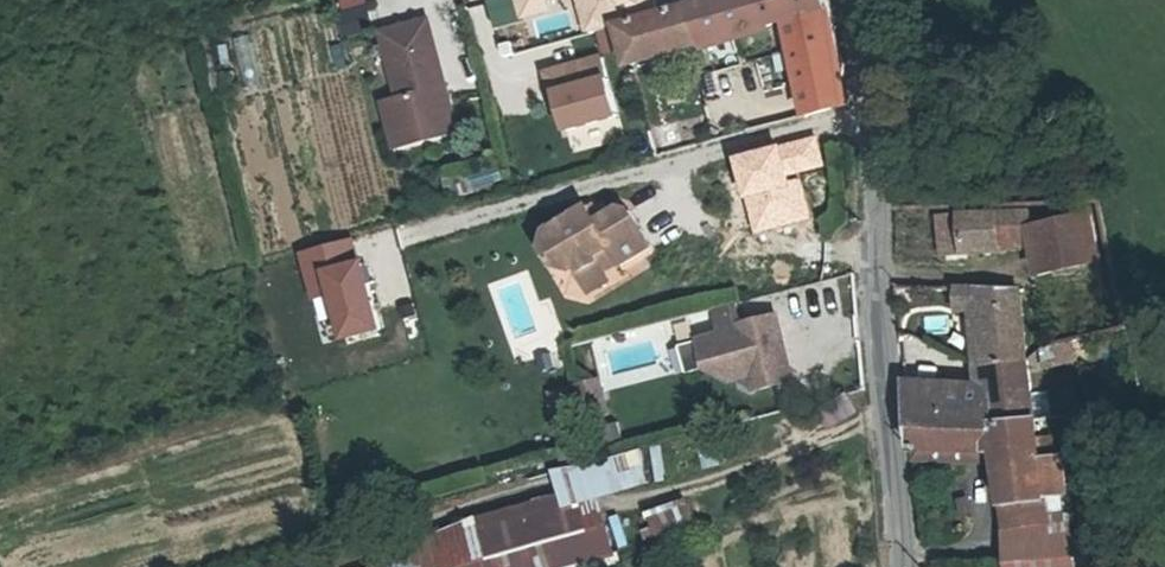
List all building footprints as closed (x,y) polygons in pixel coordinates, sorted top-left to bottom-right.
[(522,18),(567,5),(566,0),(517,0),(522,18)] [(582,30),(648,10),(645,0),(573,0),(582,30)] [(792,31),(813,111),(854,100),(828,0),(757,0),(626,34),(636,72),(792,31)] [(346,42),(372,38),(367,10),(342,14),(346,42)] [(399,129),(461,113),(435,13),(389,25),(406,91),(390,95),(399,129)] [(612,79),(606,57),(546,74),(553,97),(612,79)] [(560,99),(572,139),(626,123),(614,83),(560,99)] [(399,129),(402,141),(464,125),(461,113),(399,129)] [(822,165),(815,137),(730,158),(739,196),(743,195),(753,232),(808,218),(799,179),(785,183),(783,175),(822,165)] [(573,218),(594,259),(611,250),(620,269),(650,253),(631,216),(620,212),(599,223),(592,209),(573,218)] [(1035,251),(1032,223),(1031,212),(940,220),(943,257),(1035,251)] [(1032,223),(1035,251),(1038,270),(1038,277),(1100,260),(1091,212),(1032,223)] [(597,264),(594,259),(573,218),(551,229),(547,249),(557,269),(571,272),(574,270),(580,267),(582,271),(597,264)] [(374,329),(350,240),(298,253),(310,298),(324,295),(336,339),(374,329)] [(587,294),(607,283),(604,278),(620,269),(611,250),(594,259),(597,264),(582,271),(580,267),(574,270),(587,294)] [(977,310),(983,368),(1032,365),(1021,293),(897,289),(898,304),(957,305),(958,310),(977,310)] [(777,321),(737,330),(748,380),(788,371),(777,321)] [(726,385),(748,380),(737,330),(714,334),(726,385)] [(991,414),(991,427),(1042,423),(1032,365),(983,368),(986,387),(906,387),(908,415),(991,414)] [(791,387),(788,371),(748,380),(751,396),(791,387)] [(599,384),(578,389),(585,419),(607,414),(599,384)] [(991,414),(908,415),(912,450),(996,451),(1009,530),(1048,530),(1055,502),(1061,501),(1061,508),(1069,507),(1069,499),(1077,499),(1068,459),(1049,462),(1042,423),(991,427),(991,414)] [(563,496),(420,537),(429,566),(586,566),(586,565),(620,556),(604,502),(671,483),(661,448),(557,477),(563,496)] [(1009,530),(1015,566),(1080,566),(1077,499),(1069,499),(1069,507),(1061,508),(1061,501),(1055,502),(1048,530),(1009,530)] [(644,517),(654,541),(698,523),(688,500),(644,517)]
